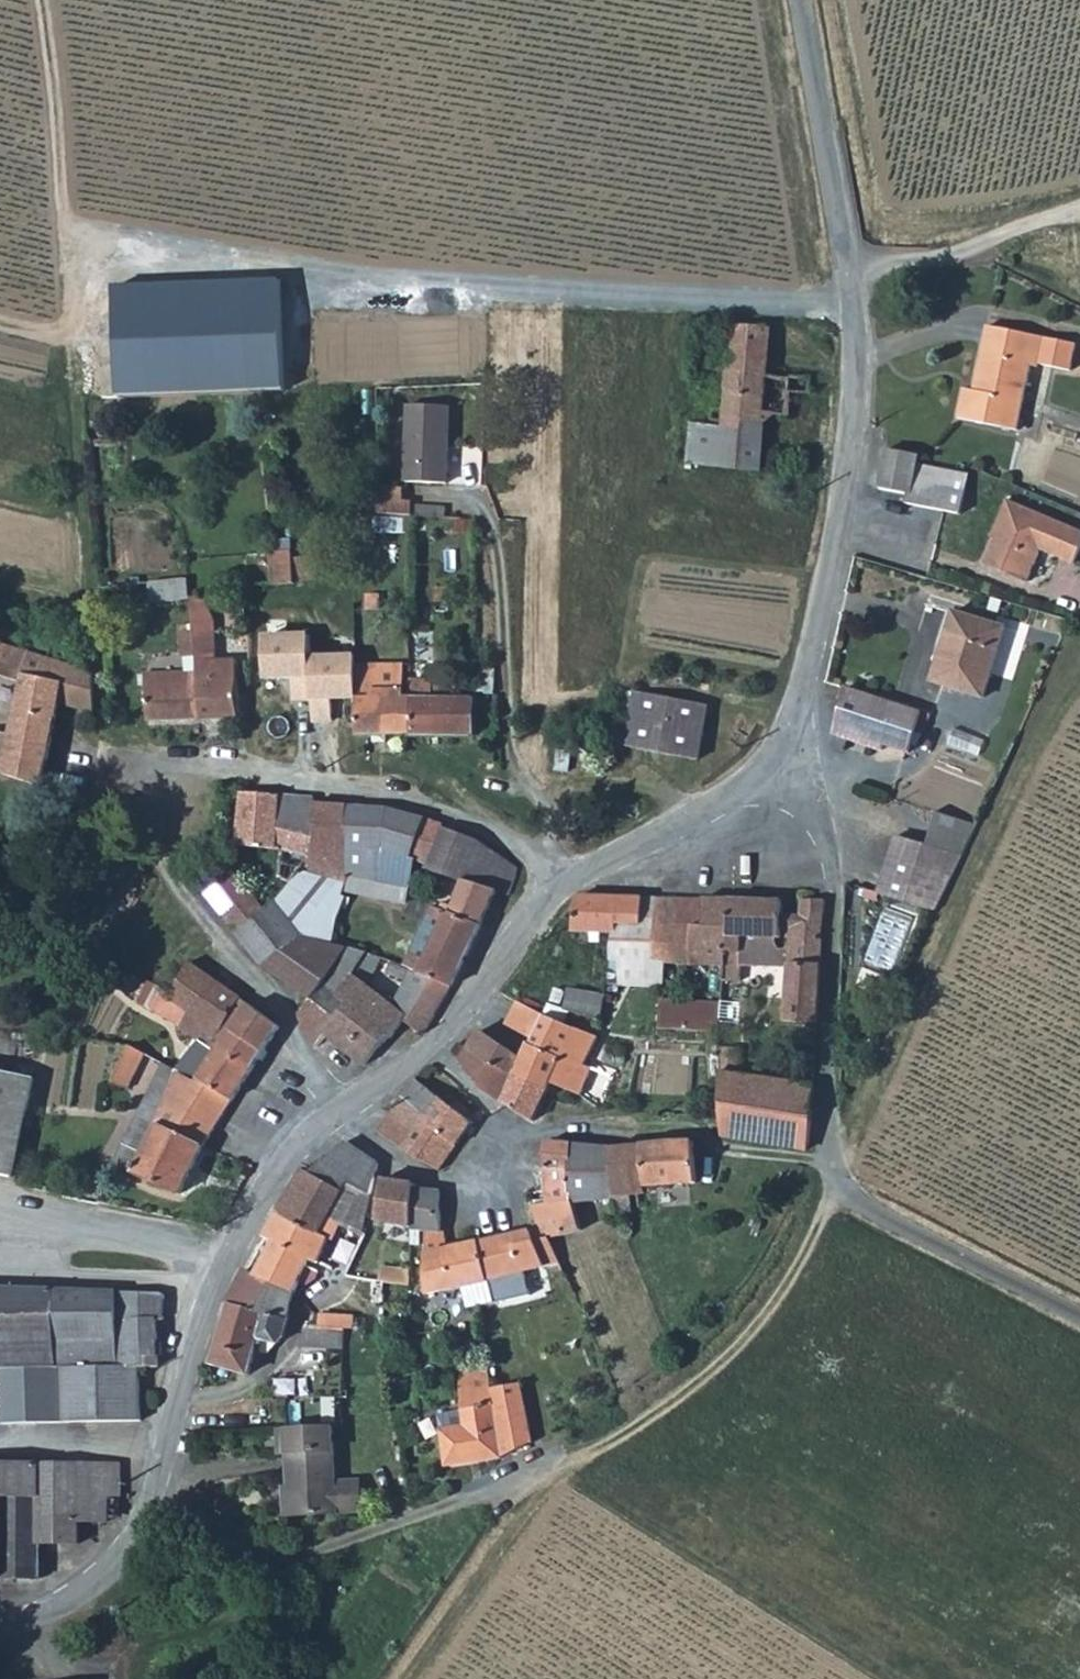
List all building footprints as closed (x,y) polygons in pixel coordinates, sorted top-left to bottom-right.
[(278,285),(116,292),(121,398),(283,391),(278,285)] [(729,357),(769,361),(770,330),(731,326),(729,351),(729,357)] [(1044,339),(986,326),(972,392),(961,390),(955,419),(1017,432),(1030,367),(1037,369),(1044,339)] [(729,351),(712,350),(711,371),(727,372),(725,408),(712,407),(711,418),(723,420),(764,423),(765,415),(790,416),(791,392),(810,393),(811,378),(791,377),(788,379),(767,377),(769,361),(729,357),(729,351)] [(407,404),(406,480),(447,481),(448,404),(407,404)] [(689,463),(760,470),(764,423),(723,420),(724,425),(691,424),(689,463)] [(1079,507),(1079,449),(1049,440),(1033,492),(1079,507)] [(916,456),(886,451),(881,488),(908,493),(906,502),(960,513),(964,475),(914,466),(916,456)] [(407,516),(413,516),(412,500),(404,500),(404,488),(378,489),(379,517),(407,516)] [(1002,501),(986,538),(990,540),(980,565),(1021,582),(1035,550),(1068,565),(1079,537),(1079,534),(1002,501)] [(403,520),(393,520),(393,529),(403,529),(403,520)] [(293,554),(270,555),(271,583),(295,582),(294,557),(293,554)] [(294,557),(295,582),(325,581),(325,555),(294,557)] [(151,600),(188,600),(188,580),(151,580),(151,600)] [(1001,628),(953,613),(943,644),(938,643),(926,681),(979,698),(1001,628)] [(306,637),(264,638),(265,679),(290,678),(291,697),(308,696),(307,658),(306,637)] [(92,710),(90,668),(0,642),(0,674),(17,679),(13,698),(6,735),(0,734),(0,772),(39,785),(60,702),(92,710)] [(212,645),(213,660),(234,659),(233,644),(212,645)] [(196,719),(235,719),(234,659),(213,660),(212,645),(194,646),(196,686),(196,719)] [(354,656),(307,658),(308,696),(309,721),(333,721),(332,697),(356,696),(356,663),(354,656)] [(415,736),(414,699),(405,695),(402,665),(356,663),(356,696),(358,735),(415,736)] [(13,698),(17,679),(0,674),(0,690),(13,698)] [(147,719),(196,719),(196,686),(146,686),(147,719)] [(883,750),(884,744),(909,751),(916,727),(920,712),(843,689),(830,735),(883,750)] [(628,748),(697,761),(708,708),(637,693),(628,748)] [(474,737),(475,699),(414,699),(415,736),(474,737)] [(238,791),(235,843),(279,848),(276,877),(287,881),(294,871),(305,853),(298,852),(298,825),(275,825),(276,793),(238,791)] [(340,873),(344,802),(311,799),(310,795),(276,793),(275,825),(298,825),(298,852),(305,853),(294,871),(338,881),(340,873)] [(378,851),(409,859),(420,815),(380,805),(344,802),(340,873),(375,880),(378,851)] [(929,845),(895,835),(879,892),(935,909),(974,824),(939,812),(929,845)] [(414,860),(425,863),(439,824),(440,819),(420,815),(409,859),(414,860)] [(425,867),(438,871),(492,887),(505,892),(516,865),(476,837),(439,824),(425,863),(425,867)] [(375,880),(405,886),(407,882),(414,860),(409,859),(378,851),(375,880)] [(235,934),(265,911),(222,857),(195,883),(235,934)] [(287,881),(278,893),(332,916),(341,895),(338,881),(294,871),(287,881)] [(476,922),(492,887),(438,871),(435,882),(455,889),(446,910),(476,922)] [(420,901),(425,887),(407,882),(405,886),(401,898),(418,905),(420,901)] [(310,994),(344,948),(330,946),(332,916),(278,893),(265,911),(235,934),(257,963),(310,994)] [(576,893),(572,931),(612,931),(612,923),(640,924),(641,895),(576,893)] [(640,924),(653,924),(654,895),(641,895),(640,924)] [(677,896),(654,895),(653,924),(676,924),(677,896)] [(703,896),(701,925),(691,925),(690,963),(723,965),(726,936),(728,897),(703,896)] [(728,897),(726,936),(777,937),(779,898),(728,897)] [(800,898),(798,935),(820,936),(822,899),(800,898)] [(443,909),(416,971),(450,983),(476,922),(446,910),(443,909)] [(653,924),(640,924),(612,923),(612,931),(610,959),(619,960),(619,972),(618,984),(661,986),(664,962),(652,962),(653,924)] [(691,925),(676,924),(653,924),(652,962),(664,962),(690,963),(691,925)] [(819,963),(820,936),(798,935),(787,962),(819,963)] [(344,948),(310,994),(298,1009),(302,1036),(312,1044),(344,1002),(334,994),(349,972),(363,952),(344,948)] [(186,958),(166,991),(164,995),(184,1008),(206,970),(201,966),(186,958)] [(606,960),(604,972),(619,972),(619,960),(610,959),(606,960)] [(819,963),(787,962),(784,1019),(815,1021),(819,963)] [(389,1000),(349,972),(334,994),(344,1002),(312,1044),(322,1051),(331,1040),(360,1063),(384,1033),(386,1035),(400,1017),(420,1031),(450,983),(416,971),(409,968),(389,1000)] [(279,1019),(206,970),(184,1008),(175,1023),(187,1030),(200,1038),(249,1068),(279,1019)] [(598,1014),(602,993),(567,986),(562,1007),(598,1014)] [(690,999),(661,998),(660,1029),(688,1030),(690,999)] [(717,1021),(719,1000),(690,999),(688,1030),(716,1031),(717,1021)] [(513,1001),(504,1023),(528,1038),(540,1013),(513,1001)] [(520,1057),(513,1073),(544,1088),(548,1079),(578,1093),(589,1068),(583,1064),(595,1036),(540,1013),(528,1038),(520,1057)] [(716,1031),(717,1047),(728,1047),(729,1023),(717,1021),(716,1031)] [(476,1025),(464,1046),(511,1077),(513,1073),(520,1057),(476,1025)] [(177,1048),(182,1051),(190,1056),(200,1038),(187,1030),(177,1048)] [(232,1095),(249,1068),(200,1038),(190,1056),(182,1051),(176,1062),(193,1073),(232,1095)] [(140,1049),(125,1041),(110,1076),(124,1083),(140,1049)] [(501,1101),(511,1077),(464,1046),(456,1059),(479,1080),(478,1084),(501,1101)] [(167,1078),(173,1067),(161,1061),(111,1159),(176,1192),(201,1144),(154,1118),(167,1078)] [(176,1062),(173,1067),(191,1077),(193,1073),(176,1062)] [(232,1095),(193,1073),(191,1077),(173,1067),(167,1078),(185,1089),(177,1100),(215,1122),(232,1095)] [(809,1115),(812,1081),(719,1067),(722,1103),(809,1115)] [(539,1099),(544,1088),(513,1073),(511,1077),(501,1101),(530,1119),(539,1099)] [(16,1182),(38,1082),(0,1074),(0,1179),(16,1182)] [(177,1100),(185,1089),(167,1078),(154,1118),(201,1144),(215,1122),(177,1100)] [(411,1080),(400,1094),(426,1112),(436,1097),(411,1080)] [(415,1127),(426,1112),(400,1094),(390,1109),(415,1127)] [(426,1112),(415,1127),(402,1146),(434,1168),(469,1119),(436,1097),(426,1112)] [(723,1127),(723,1135),(804,1151),(809,1115),(722,1103),(722,1114),(723,1127)] [(402,1146),(415,1127),(390,1109),(376,1128),(402,1146)] [(711,1127),(723,1127),(722,1114),(711,1114),(711,1120),(711,1127)] [(542,1161),(569,1164),(572,1142),(544,1138),(542,1161)] [(345,1180),(360,1151),(343,1140),(311,1166),(309,1171),(340,1189),(345,1180)] [(694,1181),(691,1141),(665,1142),(639,1144),(643,1184),(694,1181)] [(569,1164),(568,1172),(610,1171),(608,1146),(572,1142),(569,1164)] [(634,1211),(633,1195),(643,1193),(643,1184),(639,1144),(608,1146),(610,1171),(613,1197),(614,1213),(634,1211)] [(569,1164),(542,1161),(543,1187),(545,1202),(564,1201),(568,1172),(569,1164)] [(368,1190),(345,1180),(340,1189),(309,1171),(301,1166),(276,1210),(319,1232),(329,1214),(358,1227),(368,1190)] [(610,1171),(568,1172),(564,1201),(572,1200),(613,1197),(610,1171)] [(376,1221),(409,1223),(412,1186),(413,1181),(380,1177),(376,1221)] [(409,1223),(409,1228),(414,1228),(420,1228),(434,1228),(438,1189),(412,1186),(409,1223)] [(548,1235),(579,1227),(572,1200),(564,1201),(545,1202),(531,1203),(531,1205),(533,1215),(539,1237),(548,1235)] [(531,1205),(508,1210),(510,1221),(533,1215),(531,1205)] [(343,1275),(363,1230),(358,1227),(329,1214),(319,1232),(276,1210),(263,1235),(272,1239),(255,1272),(293,1290),(308,1257),(343,1275)] [(473,1239),(482,1279),(555,1261),(548,1235),(539,1237),(533,1215),(510,1221),(512,1230),(508,1231),(488,1236),(476,1239),(473,1239)] [(449,1245),(442,1246),(437,1228),(434,1228),(420,1228),(423,1294),(482,1279),(473,1239),(465,1241),(449,1245)] [(382,1281),(404,1282),(406,1266),(376,1264),(375,1276),(367,1276),(366,1291),(381,1292),(382,1281)] [(281,1344),(286,1338),(293,1290),(255,1272),(246,1268),(227,1302),(231,1304),(215,1364),(231,1368),(229,1376),(235,1378),(237,1371),(247,1373),(257,1337),(281,1344)] [(0,1285),(0,1361),(134,1362),(161,1363),(161,1318),(167,1318),(167,1290),(58,1287),(0,1285)] [(340,1338),(341,1342),(351,1342),(351,1332),(367,1333),(367,1319),(350,1318),(350,1313),(324,1313),(315,1316),(309,1320),(304,1324),(340,1325),(340,1338)] [(304,1324),(297,1339),(340,1338),(340,1325),(304,1324)] [(134,1418),(134,1362),(0,1361),(0,1418),(134,1418)] [(512,1382),(484,1386),(481,1365),(451,1370),(453,1390),(455,1405),(431,1412),(439,1461),(507,1449),(524,1440),(512,1382)] [(415,1408),(429,1407),(427,1394),(414,1395),(415,1408)] [(330,1426),(275,1428),(275,1451),(285,1450),(331,1449),(330,1426)] [(331,1449),(285,1450),(286,1494),(280,1495),(280,1516),(358,1513),(357,1486),(333,1487),(331,1449)] [(40,1573),(41,1538),(80,1537),(81,1516),(111,1516),(111,1492),(123,1492),(123,1459),(0,1457),(0,1572),(40,1573)]
